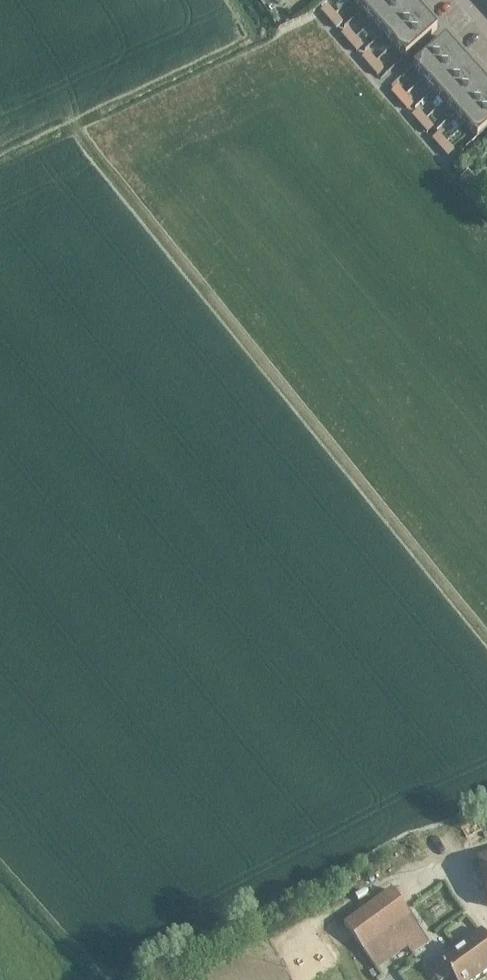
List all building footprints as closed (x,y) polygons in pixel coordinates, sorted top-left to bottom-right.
[(363,11),(375,0),(353,0),(363,11)] [(363,11),(373,23),(399,0),(375,0),(363,11)] [(410,0),(399,0),(373,23),(384,34),(416,6),(410,0)] [(426,17),(416,6),(384,34),(394,46),(426,17)] [(326,8),(321,12),(329,21),(334,16),(326,8)] [(342,25),(334,16),(329,21),(336,30),(342,25)] [(436,29),(426,17),(394,46),(405,57),(436,29)] [(347,31),(341,36),(349,45),(355,40),(347,31)] [(424,79),(456,51),(445,39),(414,68),(424,79)] [(362,48),(355,40),(349,45),(357,53),(362,48)] [(466,63),(456,51),(424,79),(435,91),(466,63)] [(367,55),(362,59),(370,68),(375,63),(367,55)] [(383,72),(375,63),(370,68),(377,77),(383,72)] [(477,74),(466,63),(435,91),(445,103),(477,74)] [(477,74),(445,103),(455,114),(486,86),(486,85),(477,74)] [(455,114),(466,126),(486,107),(486,86),(455,114)] [(397,88),(391,93),(399,102),(404,97),(397,88)] [(412,106),(404,97),(399,102),(407,111),(412,106)] [(476,137),(486,128),(486,107),(466,126),(476,137)] [(417,112),(412,117),(420,125),(425,121),(417,112)] [(433,129),(425,121),(420,125),(427,134),(433,129)] [(438,136),(432,140),(440,149),(445,144),(438,136)] [(453,153),(445,144),(440,149),(448,158),(453,153)] [(460,179),(467,188),(474,182),(467,173),(460,179)] [(476,860),(486,898),(486,857),(476,860)] [(381,976),(428,942),(391,890),(343,924),(381,976)] [(486,971),(486,940),(481,931),(428,969),(436,979),(445,979),(450,976),(453,979),(475,979),(486,971)]
